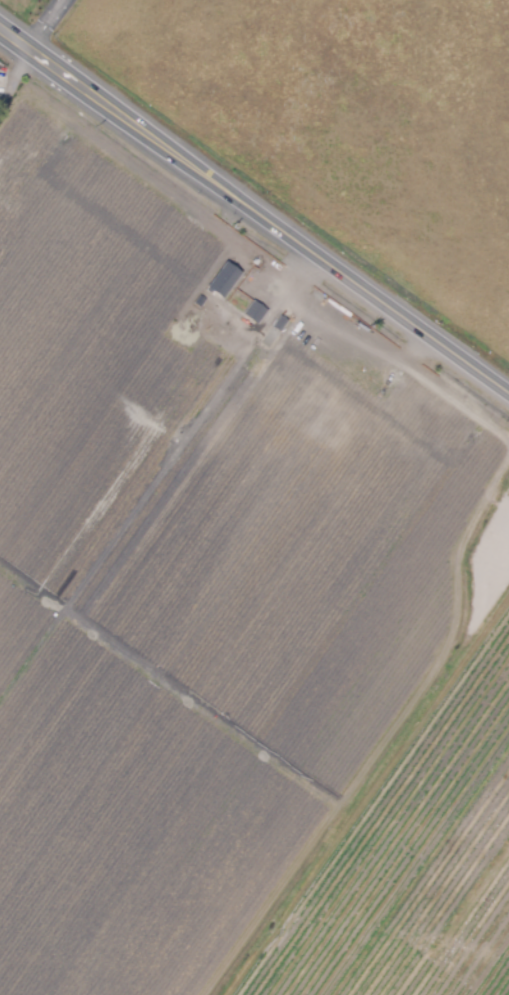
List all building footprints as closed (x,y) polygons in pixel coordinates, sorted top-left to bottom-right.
[(222,301),(205,288),(225,261),(242,274),(222,301)] [(258,325),(243,314),(253,300),(268,311),(258,325)] [(281,332),(274,327),(281,316),(289,320),(281,332)] [(339,438),(332,433),(335,429),(342,433),(339,438)]
